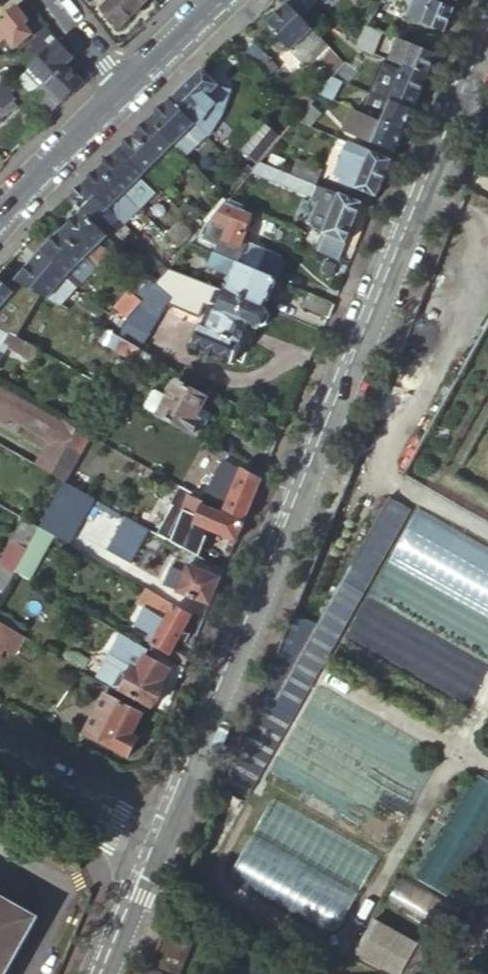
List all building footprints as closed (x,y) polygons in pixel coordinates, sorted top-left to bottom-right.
[(100,9),(118,27),(146,0),(109,0),(100,9)] [(288,3),(302,18),(318,3),(315,0),(286,0),(288,3)] [(401,1),(400,4),(409,9),(406,17),(446,33),(456,9),(433,0),(399,0),(401,1)] [(302,18),(288,3),(266,25),(305,66),(327,45),(302,18)] [(0,18),(0,41),(3,38),(12,49),(29,35),(22,26),(26,23),(14,7),(0,18)] [(373,18),(367,28),(378,32),(393,37),(400,18),(378,10),(373,18)] [(362,37),(359,41),(364,45),(361,50),(366,52),(378,32),(367,28),(362,37)] [(55,40),(24,65),(60,102),(61,104),(83,83),(66,65),(73,59),(55,40)] [(392,62),(394,63),(428,75),(437,54),(400,40),(392,62)] [(257,43),(245,55),(269,79),(280,68),(257,43)] [(341,68),(332,79),(342,83),(350,85),(358,69),(345,63),(344,64),(341,68)] [(414,109),(428,75),(394,63),(380,96),(414,109)] [(40,82),(26,68),(16,78),(30,93),(40,82)] [(182,87),(170,99),(187,116),(218,86),(201,68),(182,87)] [(327,85),(319,96),(332,101),(342,83),(332,79),(327,85)] [(60,102),(40,82),(30,93),(48,113),(60,102)] [(14,106),(0,87),(0,116),(14,106)] [(302,92),(292,102),(303,114),(306,111),(313,103),(302,92)] [(406,129),(414,109),(380,96),(372,116),(406,129)] [(170,99),(149,120),(174,146),(183,156),(192,147),(182,136),(195,125),(187,116),(170,99)] [(358,111),(355,110),(347,132),(374,143),(378,132),(353,122),(358,111)] [(302,116),(296,123),(312,129),(318,116),(306,111),(303,114),(302,116)] [(318,116),(312,129),(326,134),(330,121),(327,120),(329,115),(320,111),(318,116)] [(396,152),(406,129),(372,116),(358,111),(353,122),(378,132),(374,143),(396,152)] [(134,134),(173,175),(178,171),(174,167),(177,164),(166,152),(174,146),(149,120),(143,125),(134,134)] [(212,123),(202,132),(205,135),(213,143),(223,134),(212,123)] [(182,136),(192,147),(205,135),(202,132),(195,125),(182,136)] [(248,157),(247,165),(253,171),(254,169),(261,162),(269,153),(279,141),(283,138),(273,129),(248,157)] [(134,134),(119,148),(144,173),(151,167),(162,178),(166,174),(170,178),(173,175),(134,134)] [(393,161),(350,144),(337,175),(347,179),(345,185),(354,188),(378,198),(393,161)] [(119,148),(115,152),(139,178),(144,173),(119,148)] [(482,151),(476,165),(487,174),(487,156),(482,151)] [(104,163),(100,167),(139,207),(143,204),(139,200),(143,195),(133,184),(139,178),(115,152),(104,163)] [(269,153),(261,162),(266,164),(275,168),(283,171),(288,160),(269,153)] [(296,159),(290,174),(316,184),(322,170),(296,159)] [(254,169),(253,171),(262,174),(266,164),(261,162),(254,169)] [(270,178),(275,168),(266,164),(262,174),(270,178)] [(247,165),(241,171),(247,177),(253,171),(247,165)] [(100,167),(84,182),(108,208),(116,200),(123,207),(127,211),(131,206),(136,211),(139,207),(100,167)] [(285,184),(290,174),(283,171),(275,168),(270,178),(285,184)] [(285,184),(313,195),(318,185),(316,184),(290,174),(285,184)] [(80,211),(106,236),(111,232),(108,229),(111,226),(101,215),(108,208),(84,182),(67,198),(80,211)] [(335,203),(315,249),(338,259),(362,202),(318,185),(313,195),(335,203)] [(116,200),(108,208),(114,214),(123,207),(116,200)] [(225,205),(212,220),(204,239),(215,244),(212,252),(214,253),(239,264),(247,243),(247,238),(245,235),(252,216),(225,205)] [(101,215),(111,226),(118,219),(114,214),(108,208),(101,215)] [(98,245),(106,236),(80,211),(61,230),(87,256),(86,258),(96,268),(98,266),(103,260),(98,254),(102,249),(98,245)] [(61,230),(60,231),(40,252),(66,277),(77,287),(85,280),(74,270),(85,259),(95,269),(96,268),(86,258),(87,256),(61,230)] [(40,252),(35,257),(63,281),(66,277),(40,252)] [(239,264),(214,253),(209,264),(232,274),(224,292),(265,308),(276,279),(269,276),(239,264)] [(35,257),(14,282),(68,311),(72,303),(68,300),(74,291),(63,281),(35,257)] [(139,268),(123,288),(127,291),(132,296),(138,301),(150,312),(163,294),(164,293),(154,283),(139,268)] [(63,281),(74,291),(77,287),(66,277),(63,281)] [(188,277),(177,302),(204,313),(214,287),(209,285),(188,277)] [(16,290),(0,281),(0,308),(16,290)] [(265,308),(224,292),(208,328),(202,325),(192,346),(232,364),(242,343),(240,342),(248,325),(258,329),(259,326),(266,311),(267,308),(265,308)] [(334,303),(308,293),(303,306),(328,317),(334,303)] [(163,294),(150,312),(157,317),(169,297),(163,294)] [(121,315),(137,328),(150,312),(138,301),(127,313),(125,310),(121,315)] [(266,311),(259,326),(262,327),(266,326),(270,317),(269,312),(266,311)] [(150,312),(137,328),(148,334),(157,317),(150,312)] [(108,328),(142,348),(149,335),(148,334),(137,328),(119,318),(115,316),(108,328)] [(39,350),(8,333),(3,342),(7,344),(6,347),(32,361),(39,350)] [(120,337),(113,348),(129,358),(136,347),(120,337)] [(141,350),(135,361),(146,367),(152,356),(141,350)] [(157,415),(157,416),(192,435),(192,434),(194,432),(197,434),(203,423),(200,421),(202,418),(196,415),(207,396),(177,379),(157,415)] [(49,440),(51,441),(60,426),(0,393),(0,413),(49,440)] [(49,440),(35,466),(65,483),(82,457),(89,442),(60,426),(51,441),(49,440)] [(213,480),(231,489),(241,470),(224,461),(213,480)] [(210,488),(204,500),(244,522),(261,481),(241,470),(231,489),(223,503),(218,500),(221,495),(210,488)] [(65,483),(40,527),(65,541),(90,497),(65,483)] [(297,603),(223,782),(247,796),(292,717),(274,707),(278,700),(296,710),(412,503),(392,492),(323,614),(318,625),(305,619),(310,609),(297,603)] [(236,541),(244,522),(202,504),(203,503),(190,495),(184,510),(198,516),(195,523),(236,541)] [(394,558),(487,608),(487,544),(421,509),(394,558)] [(126,517),(108,550),(131,563),(149,530),(126,517)] [(39,528),(24,520),(12,541),(28,549),(33,539),(39,528)] [(28,549),(15,571),(27,578),(52,535),(39,528),(33,539),(28,549)] [(13,569),(14,570),(15,571),(28,549),(12,541),(0,561),(0,562),(13,569)] [(221,579),(224,571),(194,554),(189,567),(221,579)] [(3,590),(14,570),(13,569),(0,562),(0,588),(3,590)] [(210,605),(221,579),(189,567),(178,593),(210,605)] [(152,644),(149,649),(184,669),(187,662),(188,659),(173,650),(192,616),(180,610),(176,608),(167,602),(147,590),(139,603),(157,614),(147,631),(151,634),(147,640),(152,644)] [(323,614),(310,609),(305,619),(318,625),(323,614)] [(3,648),(14,654),(23,637),(0,624),(0,652),(3,648)] [(97,676),(116,687),(129,665),(137,670),(146,656),(118,640),(97,676)] [(116,687),(152,707),(164,686),(160,684),(169,669),(146,656),(137,670),(129,665),(116,687)] [(146,706),(115,689),(111,697),(104,693),(82,733),(127,757),(137,737),(132,734),(143,714),(143,713),(146,706)] [(274,707),(292,717),(296,710),(278,700),(274,707)] [(309,739),(293,763),(327,785),(332,777),(335,779),(351,755),(332,743),(340,730),(321,717),(307,738),(309,739)] [(276,796),(255,832),(359,890),(380,854),(276,796)] [(255,832),(232,873),(336,931),(359,890),(255,832)] [(406,874),(389,901),(445,935),(462,908),(406,874)] [(0,890),(0,973),(8,973),(41,914),(0,890)] [(169,914),(144,973),(174,973),(195,924),(169,914)] [(417,937),(368,917),(352,955),(399,973),(402,973),(417,937)] [(364,972),(346,973),(345,966),(336,966),(336,973),(318,973),(368,973),(364,972)]
